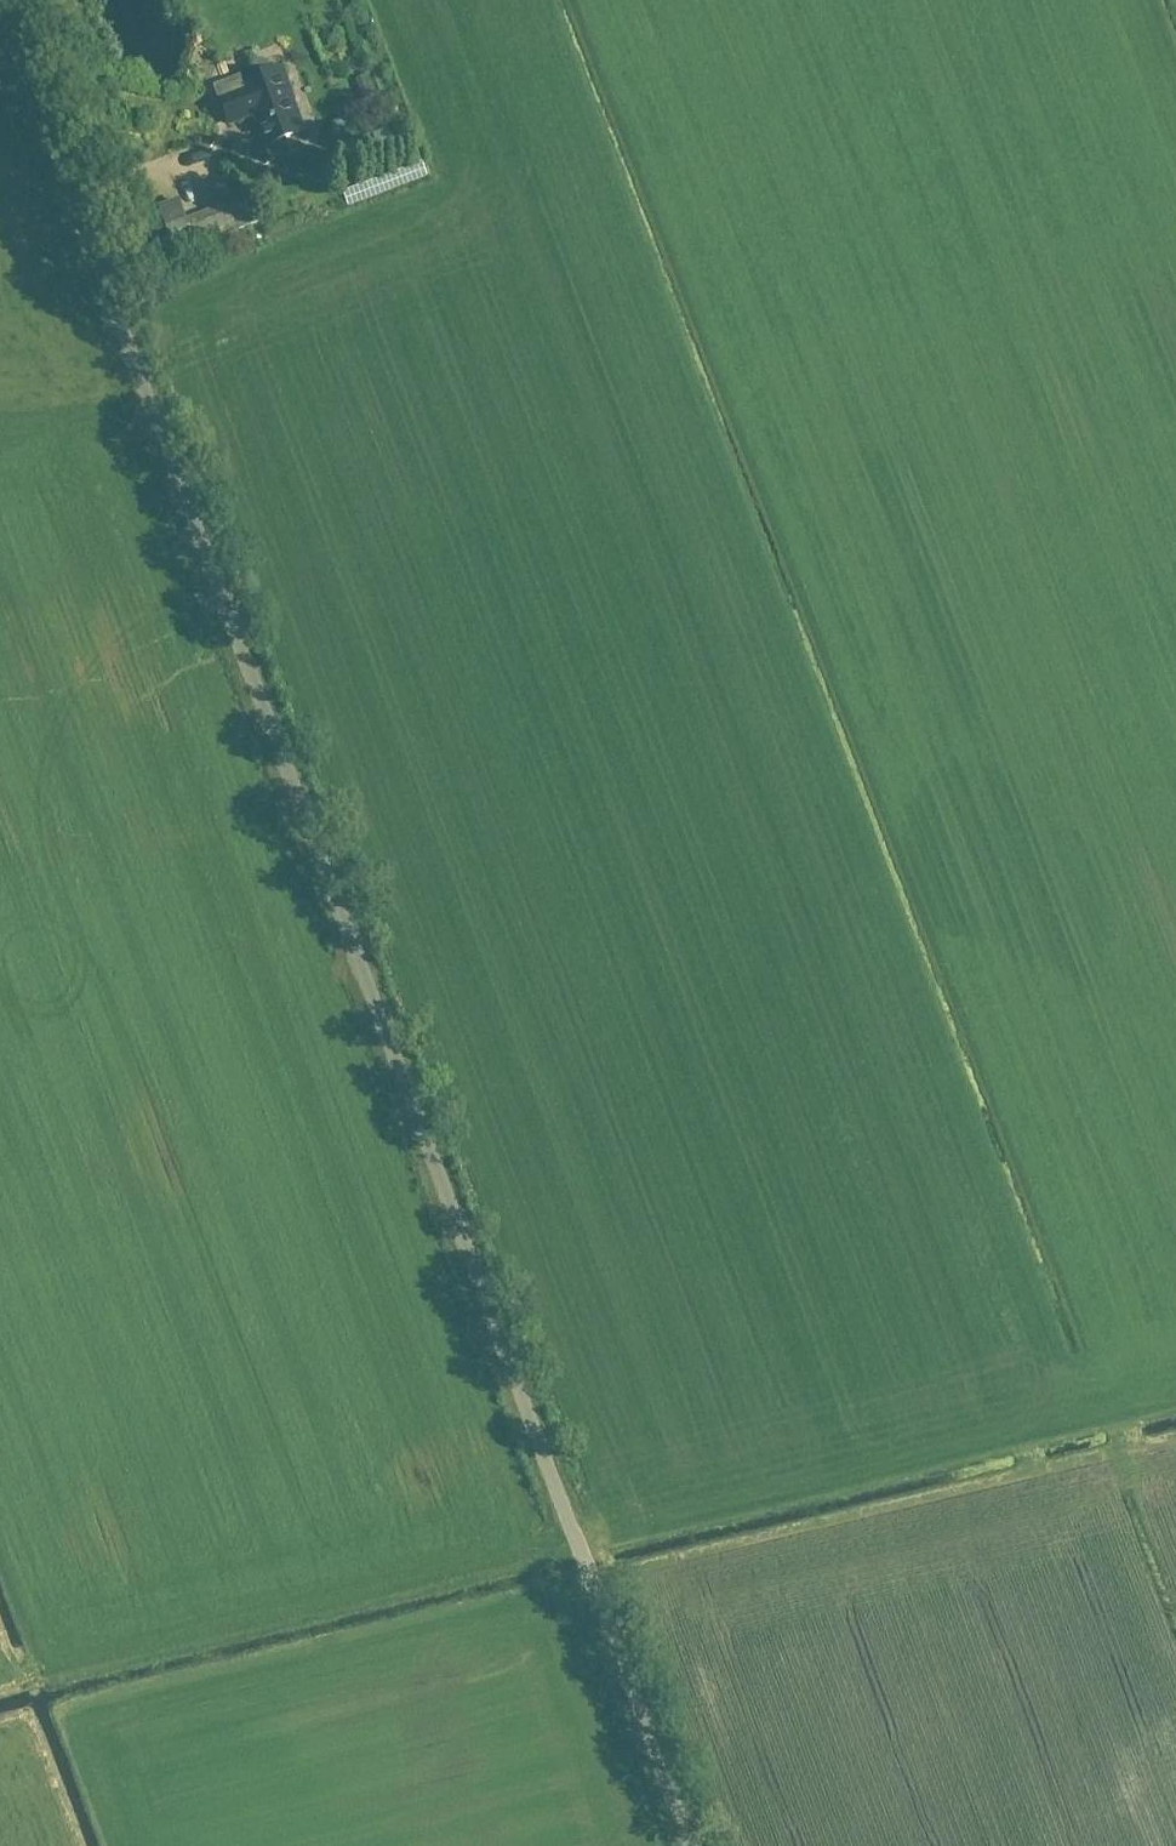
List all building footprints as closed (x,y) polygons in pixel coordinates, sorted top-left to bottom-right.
[(282,69),(271,73),(268,63),(262,61),(252,65),(249,71),(252,80),(242,83),(244,90),(218,100),(228,125),(253,116),(264,145),(301,132),(290,101),(294,100),(282,69)] [(359,153),(354,141),(337,147),(342,160),(359,153)] [(174,255),(263,220),(251,189),(229,198),(232,204),(184,222),(177,203),(157,211),(174,255)] [(202,618),(217,601),(207,593),(192,610),(202,618)]
